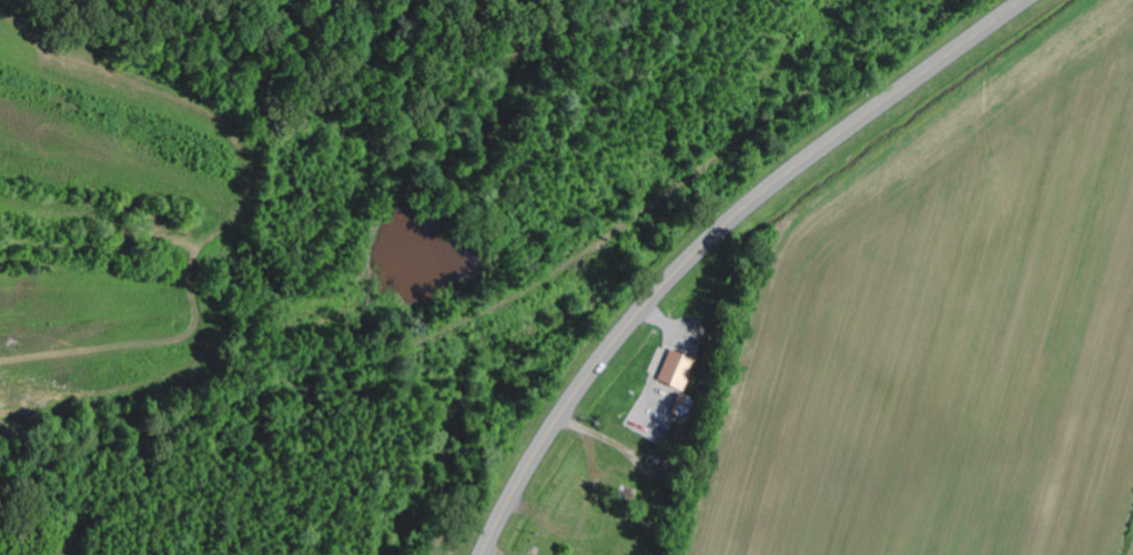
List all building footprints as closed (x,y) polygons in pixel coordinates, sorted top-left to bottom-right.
[(661,381),(687,391),(699,359),(673,350),(661,381)]
